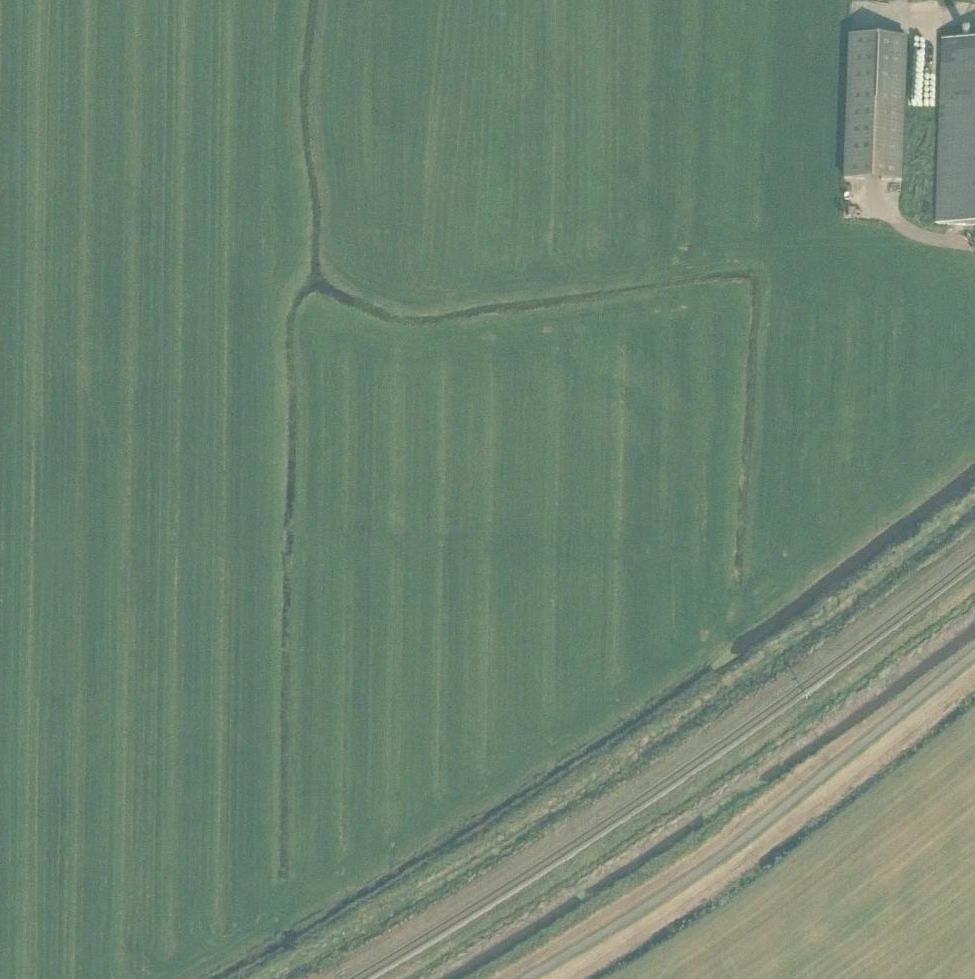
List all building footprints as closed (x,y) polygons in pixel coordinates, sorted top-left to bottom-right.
[(844,180),(902,182),(907,39),(849,37),(844,180)] [(974,226),(974,41),(944,40),(937,225),(974,226)] [(930,72),(932,56),(910,52),(907,68),(930,72)]
